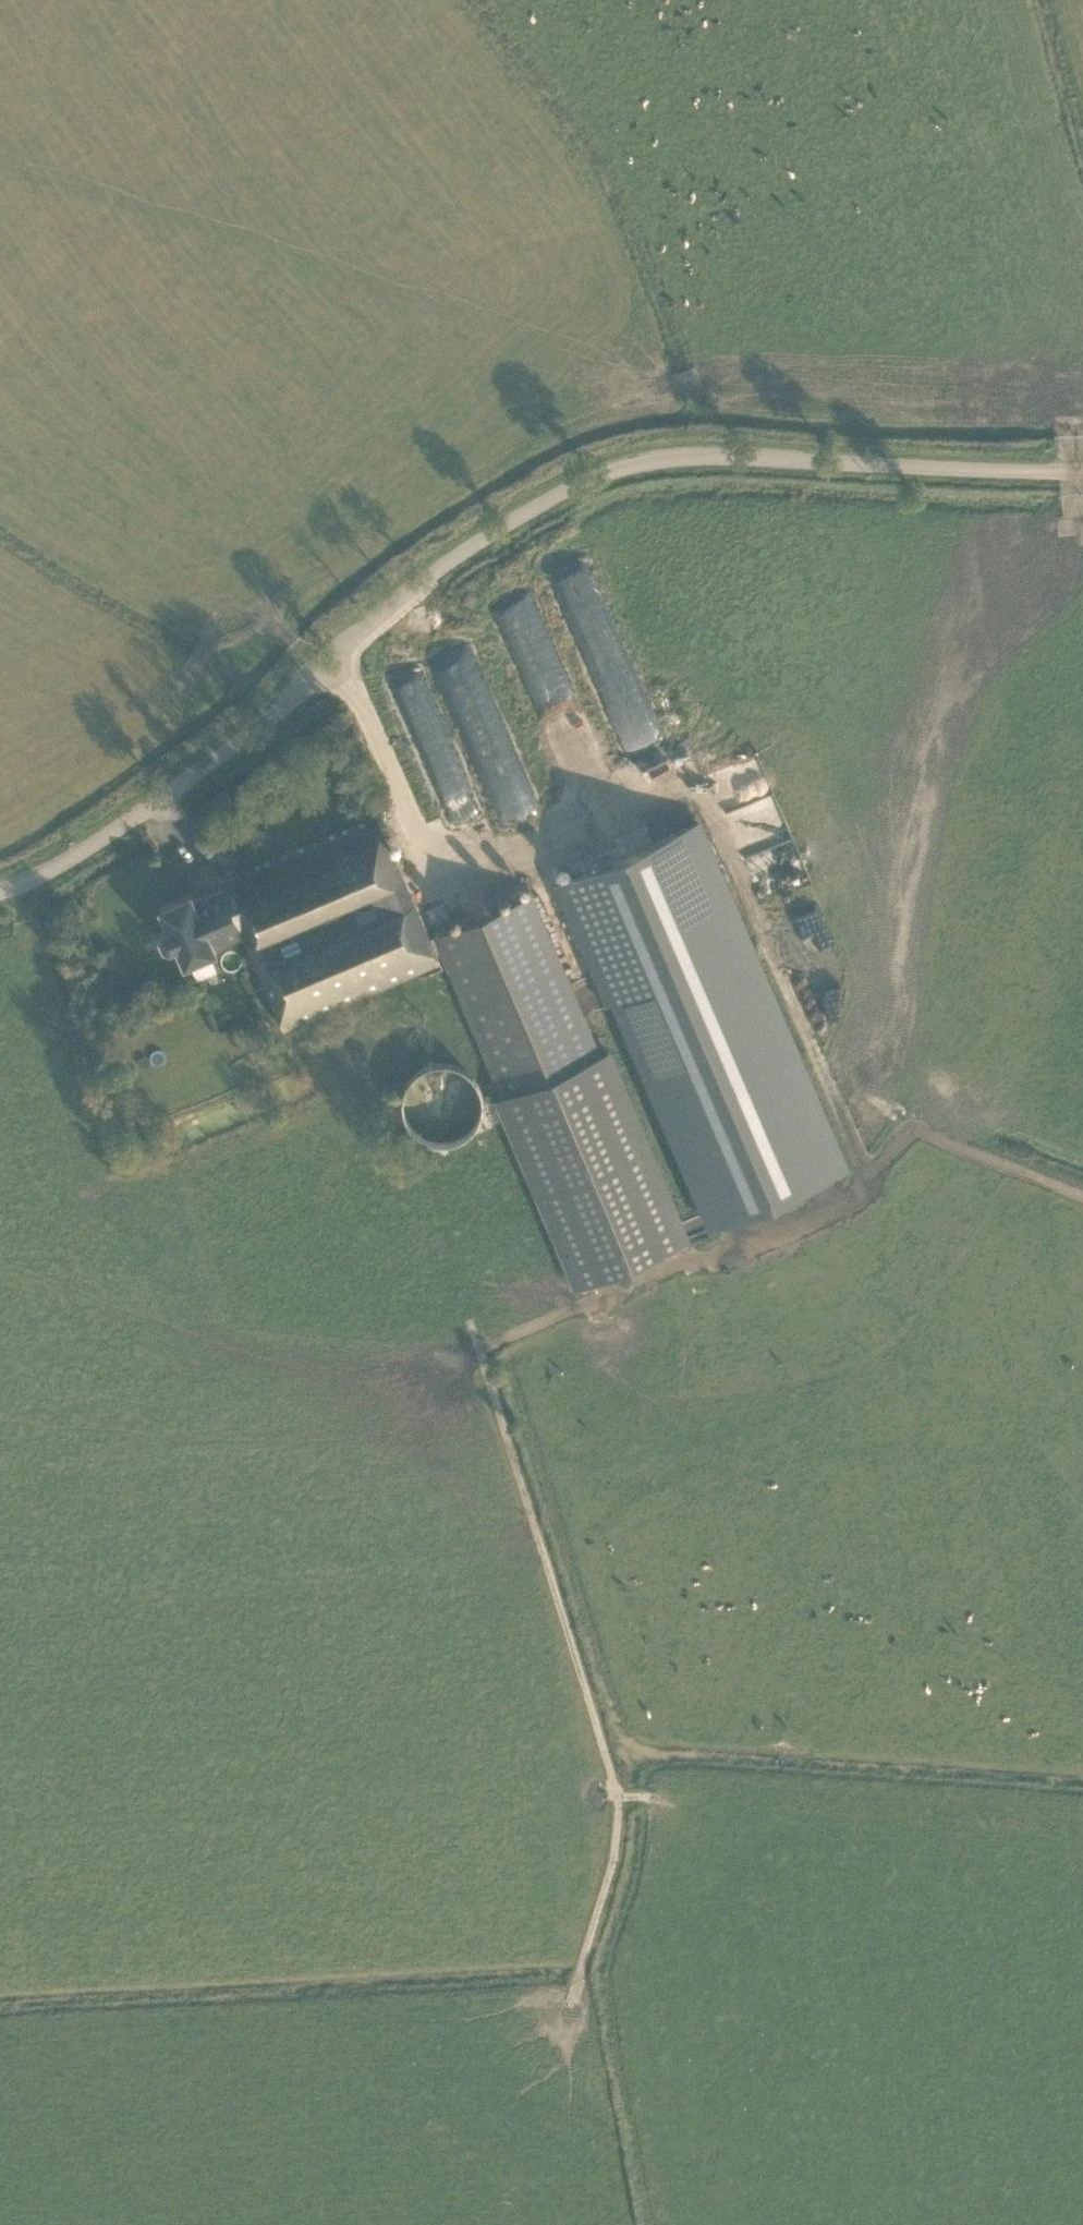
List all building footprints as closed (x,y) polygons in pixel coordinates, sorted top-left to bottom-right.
[(439,662),(479,761),(513,747),(473,648),(439,662)] [(536,701),(541,716),(555,712),(550,697),(536,701)] [(439,962),(429,938),(377,813),(220,878),(243,936),(282,1029),(439,962)] [(556,882),(555,883),(607,1004),(611,1002),(616,1000),(712,1226),(846,1168),(698,822),(583,871),(564,879),(556,882)] [(214,944),(242,932),(223,885),(194,898),(191,892),(159,906),(168,926),(162,928),(160,935),(164,944),(170,947),(176,944),(185,964),(217,950),(214,944)] [(531,893),(429,938),(439,962),(436,954),(440,952),(500,1102),(604,1059),(531,893)] [(604,1059),(500,1102),(576,1285),(579,1283),(583,1292),(588,1290),(583,1279),(636,1258),(640,1268),(646,1265),(642,1255),(679,1239),(683,1249),(688,1247),(683,1237),(687,1236),(611,1056),(604,1059)] [(437,1086),(422,1129),(469,1144),(483,1102),(437,1086)]
